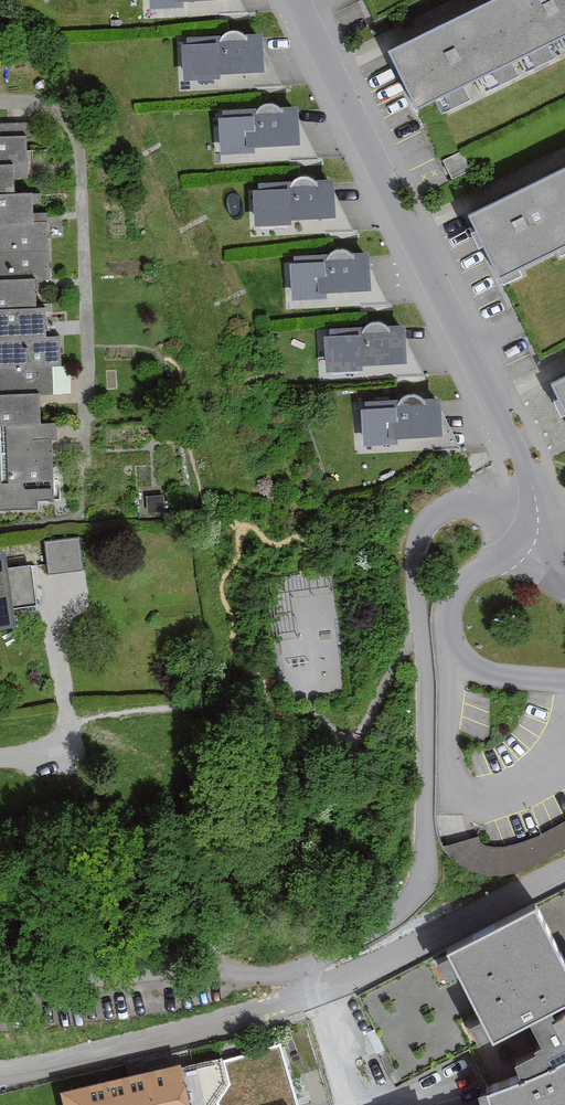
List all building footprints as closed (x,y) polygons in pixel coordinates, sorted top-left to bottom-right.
[(145,11),(182,10),(182,3),(226,2),(226,0),(145,0),(145,11)] [(385,50),(417,113),(564,39),(564,0),(486,0),(385,50)] [(219,38),(217,40),(184,40),(184,48),(178,48),(179,84),(216,84),(216,76),(260,75),(259,39),(244,39),(242,38),(240,36),(235,33),(233,33),(228,33),(223,35),(219,38)] [(255,109),(254,111),(220,111),(221,119),(215,119),(216,155),(253,155),(253,147),(296,146),(296,110),(280,110),(279,109),(277,107),(272,104),(269,104),(265,104),(260,106),(255,109)] [(37,513),(36,504),(51,503),(49,444),(55,444),(55,426),(39,426),(39,394),(51,394),(50,366),(58,366),(57,339),(44,339),(43,310),(36,310),(35,284),(47,284),(46,225),(31,225),(30,197),(12,198),(12,183),(26,182),(25,143),(30,142),(29,127),(0,128),(0,514),(37,513)] [(466,216),(498,278),(564,244),(564,166),(466,216)] [(292,181),(291,183),(257,184),(258,192),(252,192),(253,228),(290,228),(290,220),(333,219),(333,183),(317,183),(316,181),(314,180),(309,177),(306,176),(302,177),(297,178),(292,181)] [(327,255),(326,257),(293,258),(293,266),(287,266),(288,302),(325,301),(325,294),(368,293),(368,256),(352,257),(351,255),(349,253),(344,250),(341,250),(337,250),(332,252),(327,255)] [(364,327),(362,329),(329,329),(329,338),(324,338),(324,374),(361,373),(361,366),(405,365),(404,328),(389,328),(387,327),(385,325),(380,322),(377,322),(373,322),(368,324),(364,327)] [(549,386),(564,418),(564,377),(549,386)] [(398,400),(397,402),(364,402),(364,411),(358,411),(359,447),(396,446),(396,438),(440,438),(439,401),(423,401),(422,400),(420,398),(415,395),(412,395),(408,395),(403,397),(398,400)] [(77,540),(43,543),(46,578),(81,575),(77,540)] [(2,555),(0,555),(0,630),(14,628),(11,609),(31,606),(26,568),(4,571),(2,555)] [(337,645),(334,572),(277,574),(280,640),(288,639),(290,682),(302,682),(301,647),(337,645)] [(359,1002),(401,1084),(466,1051),(564,1000),(564,897),(359,1002)] [(487,1104),(564,1104),(564,1000),(466,1051),(487,1104)] [(62,1104),(187,1104),(177,1064),(59,1091),(62,1104)]
